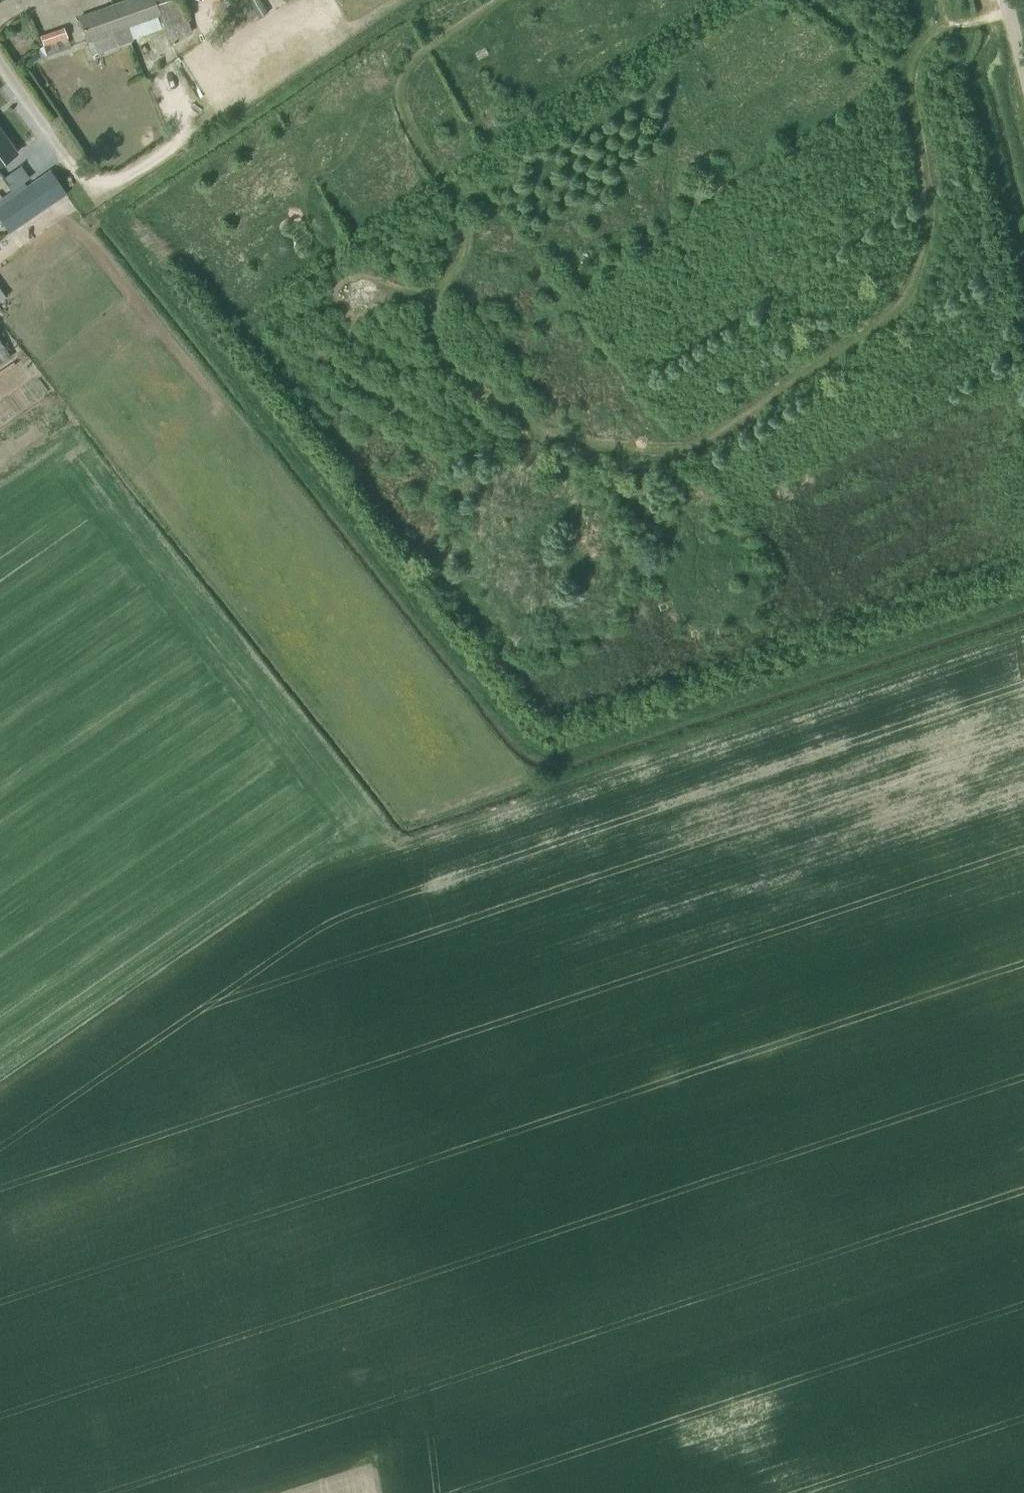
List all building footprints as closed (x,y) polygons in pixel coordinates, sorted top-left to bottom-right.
[(77,16),(86,43),(91,55),(98,53),(164,29),(168,41),(192,33),(180,0),(122,0),(77,16)] [(67,38),(64,27),(41,35),(44,46),(67,38)] [(15,154),(0,133),(0,165),(15,154)] [(48,205),(62,196),(65,194),(49,171),(33,182),(26,186),(24,182),(3,197),(0,198),(0,219),(9,232),(48,205)] [(11,356),(0,340),(0,364),(11,356)]
